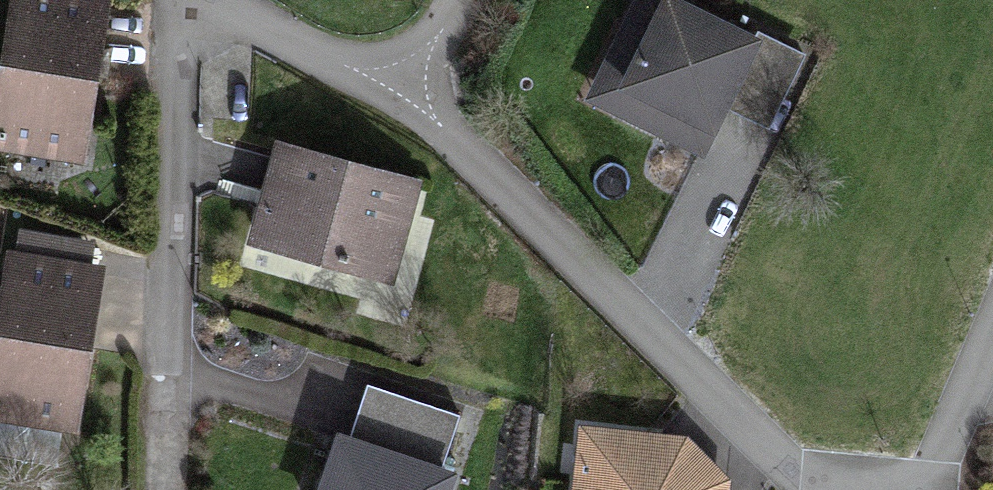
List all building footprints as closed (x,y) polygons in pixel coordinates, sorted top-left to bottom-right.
[(0,137),(0,144),(98,161),(125,0),(23,0),(0,137)] [(697,0),(637,0),(594,95),(713,149),(767,31),(697,0)] [(434,175),(283,136),(256,240),(408,279),(434,175)] [(19,236),(0,348),(0,414),(91,430),(121,253),(19,236)] [(582,432),(576,489),(723,489),(724,482),(683,443),(582,432)] [(339,440),(322,489),(448,489),(452,477),(339,440)]
